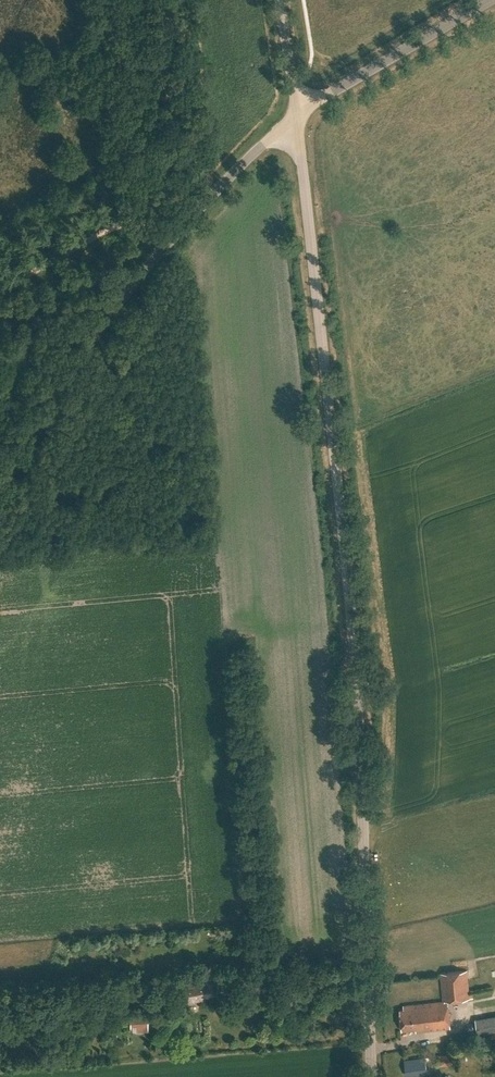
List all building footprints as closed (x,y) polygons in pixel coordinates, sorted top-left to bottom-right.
[(441,973),(443,1000),(402,1004),(403,1008),(398,1009),(400,1029),(415,1027),(415,1032),(450,1029),(448,1000),(469,998),(467,970),(441,973)] [(201,996),(213,994),(211,982),(183,988),(186,1002),(202,1000),(201,996)] [(169,998),(170,1007),(182,1007),(181,998),(169,998)] [(130,1013),(130,1032),(148,1032),(147,1013),(130,1013)] [(476,1023),(478,1035),(494,1032),(494,1019),(476,1023)] [(451,1065),(450,1054),(435,1055),(436,1066),(451,1065)] [(404,1061),(406,1075),(427,1072),(425,1058),(404,1061)]
